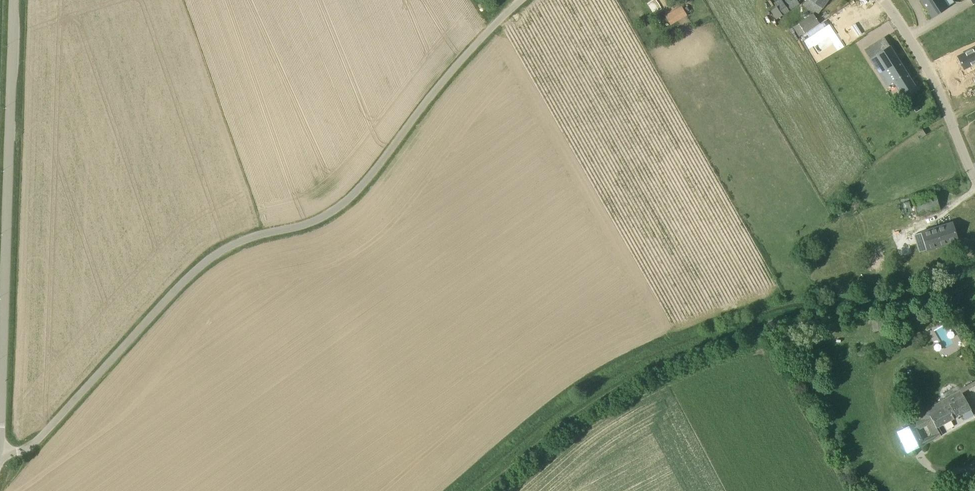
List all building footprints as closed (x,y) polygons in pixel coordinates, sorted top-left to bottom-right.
[(649,2),(655,12),(663,8),(658,0),(652,0),(649,2)] [(799,4),(796,0),(787,0),(784,2),(782,0),(778,0),(774,3),(783,15),(789,11),(799,4)] [(828,0),(806,0),(803,5),(815,13),(819,13),(828,0)] [(932,16),(947,6),(943,0),(921,0),(932,16)] [(860,4),(840,17),(851,34),(847,37),(851,44),(851,45),(867,35),(861,27),(859,29),(854,22),(866,14),(860,4)] [(665,14),(671,25),(688,16),(682,5),(665,14)] [(799,36),(805,32),(819,23),(814,14),(799,23),(793,27),(799,36)] [(885,38),(865,51),(887,86),(894,82),(903,96),(916,88),(885,38)] [(958,57),(964,69),(974,63),(974,48),(958,57)] [(922,137),(926,135),(922,129),(918,131),(922,137)] [(912,200),(868,214),(873,229),(940,208),(938,201),(949,197),(945,188),(912,199),(912,200)] [(952,223),(915,235),(921,252),(958,240),(952,223)] [(879,253),(868,260),(875,271),(886,263),(879,253)] [(943,309),(935,313),(941,323),(948,319),(943,309)] [(941,435),(937,427),(962,414),(965,420),(974,415),(971,409),(964,396),(960,390),(919,413),(922,419),(902,430),(912,451),(941,435)]
